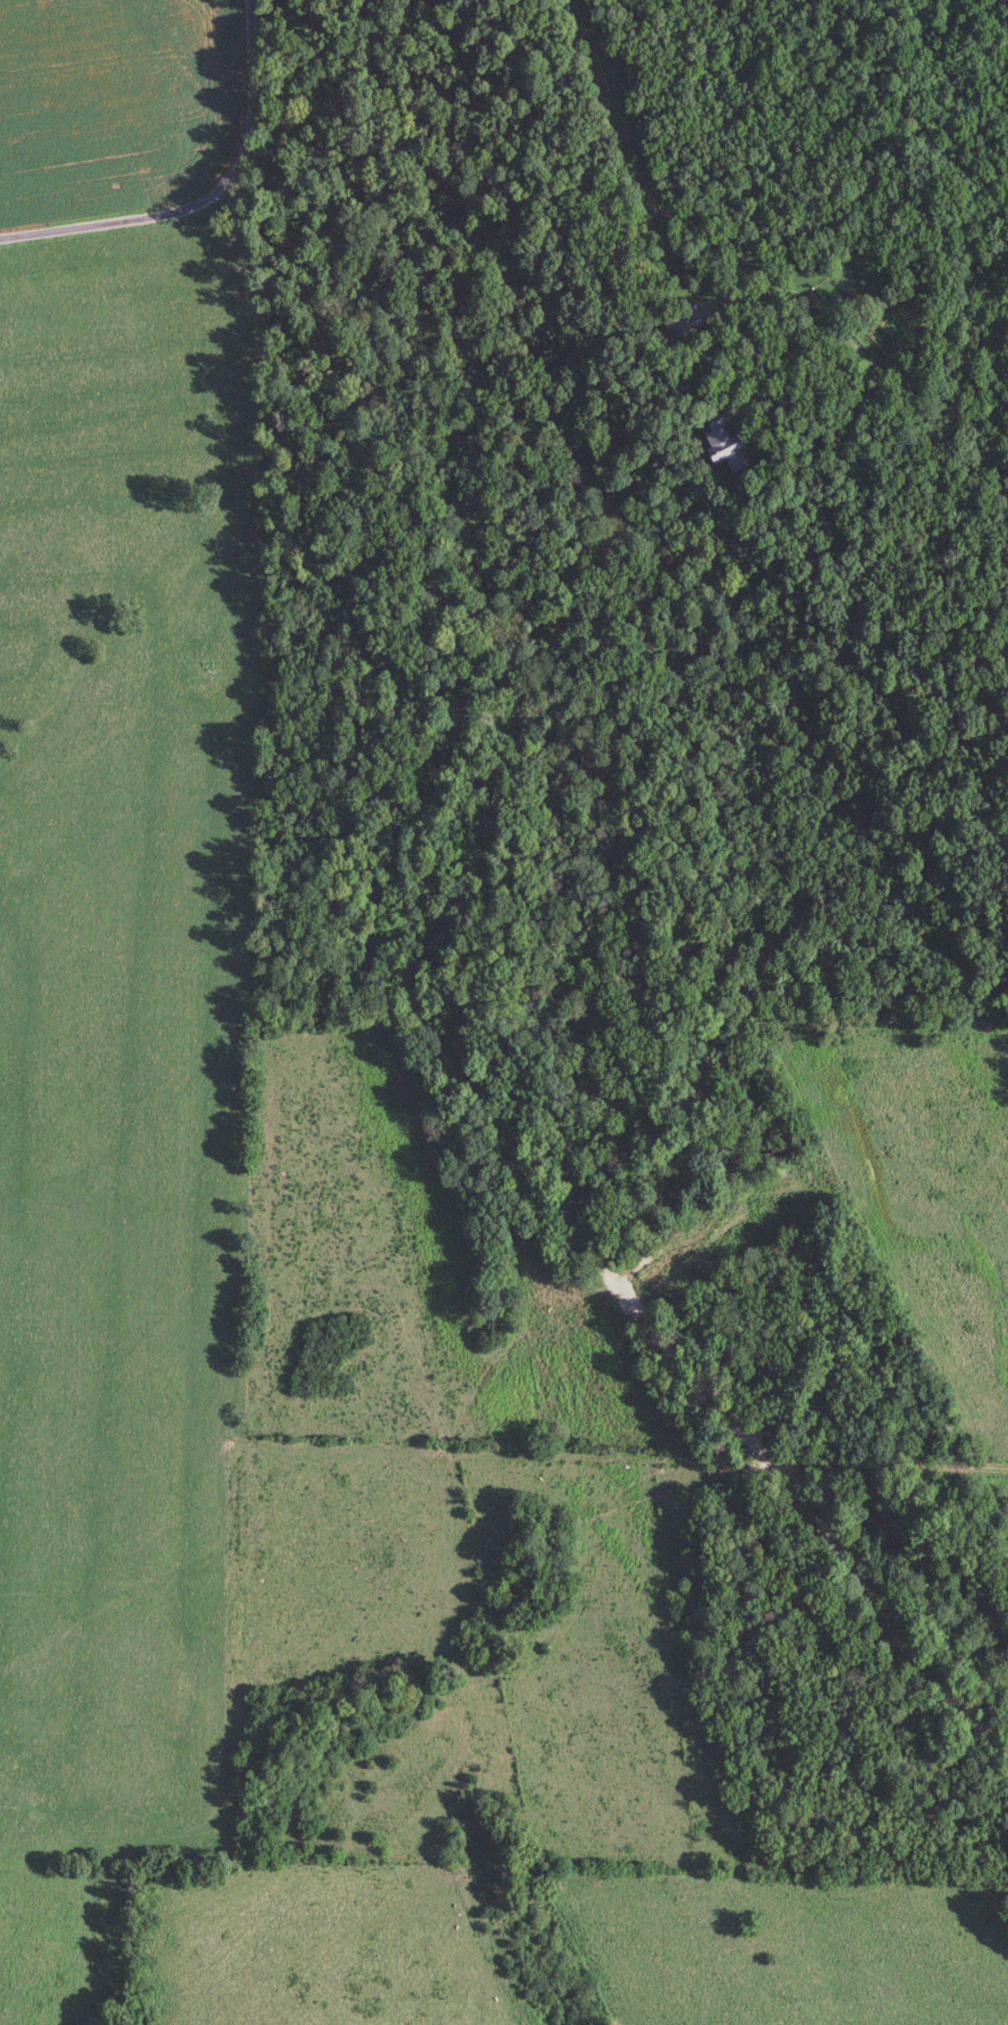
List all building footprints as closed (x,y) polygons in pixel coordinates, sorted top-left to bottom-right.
[(721,461),(733,458),(737,470),(756,464),(746,430),(733,435),(724,408),(711,412),(717,429),(711,431),(721,461)]
